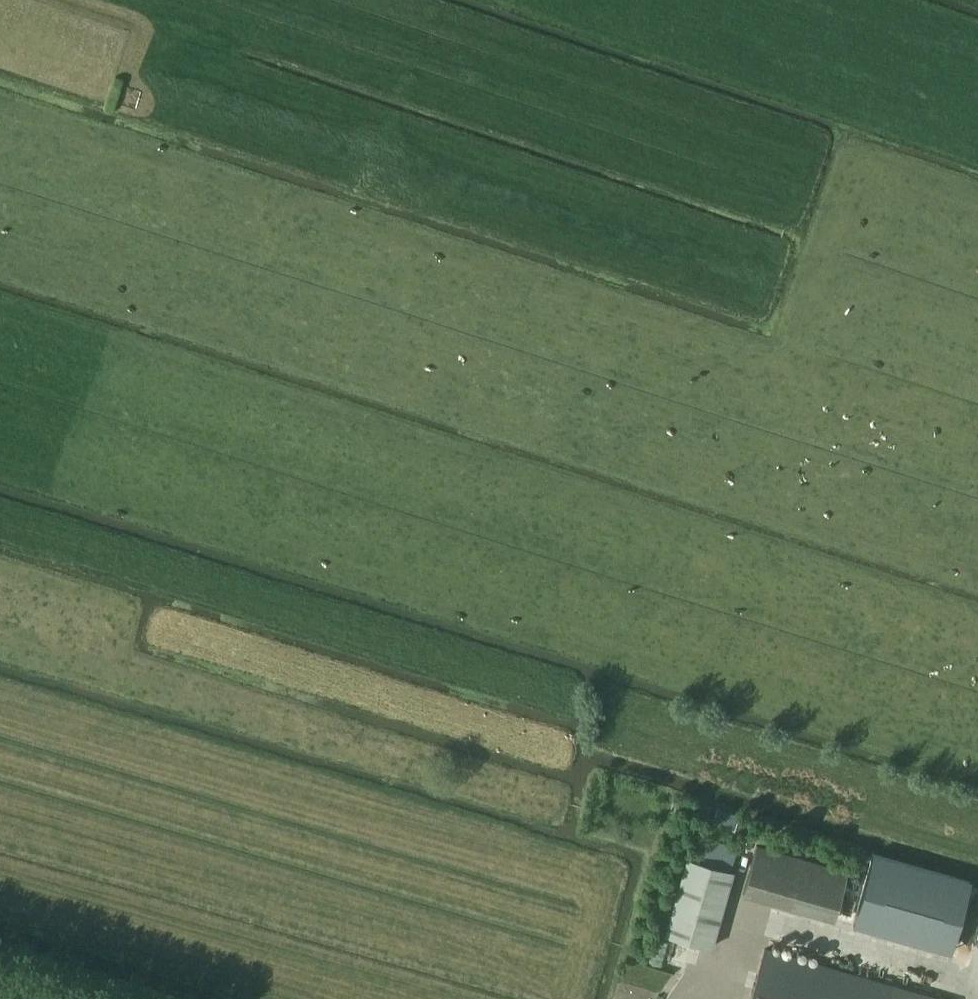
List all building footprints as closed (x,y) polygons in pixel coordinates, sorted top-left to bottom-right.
[(717,807),(712,821),(734,828),(739,814),(717,807)] [(834,919),(848,872),(757,845),(743,893),(834,919)] [(873,856),(854,924),(932,945),(951,877),(873,856)] [(712,948),(734,871),(686,857),(664,934),(712,948)] [(893,984),(893,986),(764,949),(750,998),(944,998),(893,984)]
